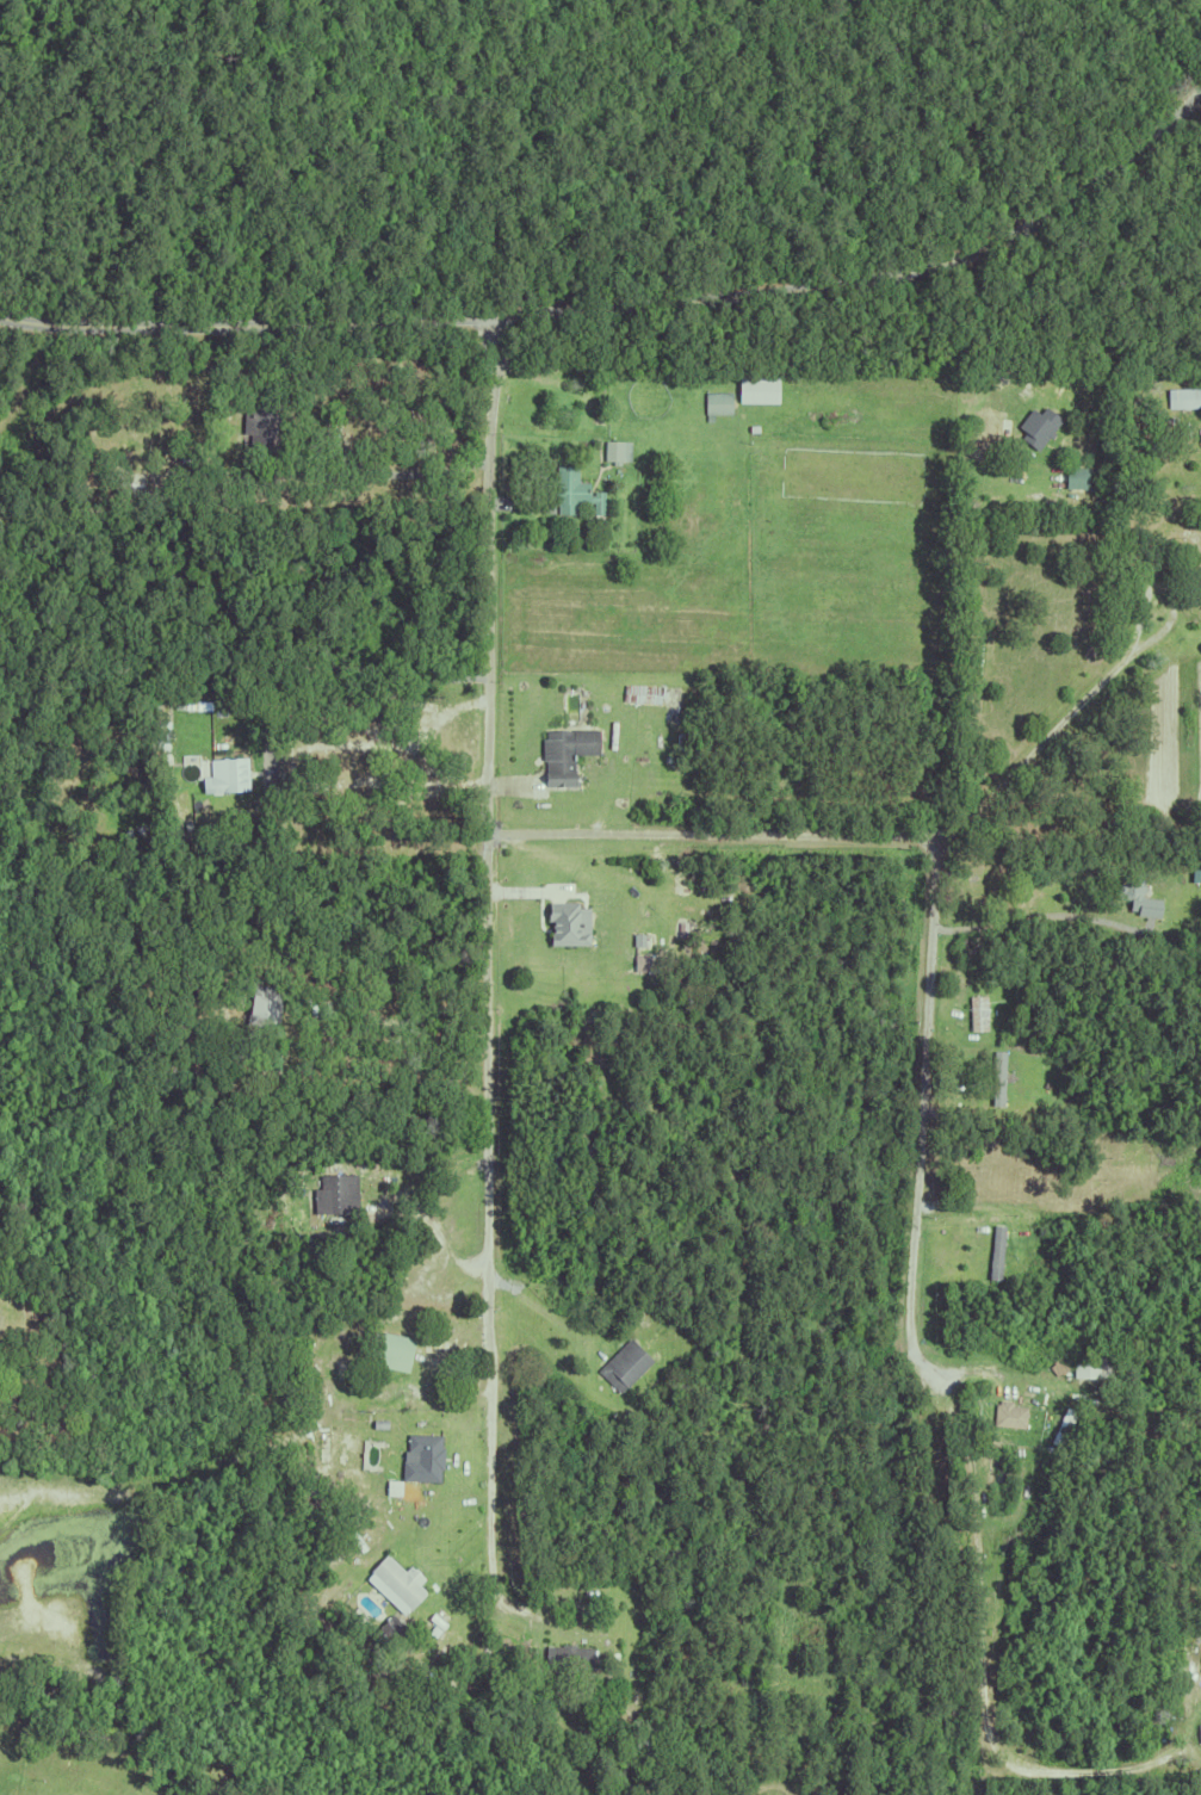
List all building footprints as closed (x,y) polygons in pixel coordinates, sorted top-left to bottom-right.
[(213,389),(217,375),(230,378),(228,392),(213,389)] [(736,401),(737,375),(778,376),(776,402),(736,401)] [(1165,388),(1200,386),(1200,406),(1165,407),(1165,388)] [(704,413),(704,391),(730,391),(730,413),(704,413)] [(248,433),(241,433),(241,410),(249,410),(249,401),(280,402),(279,437),(285,438),(285,456),(247,454),(248,433)] [(618,460),(618,464),(609,464),(609,459),(602,459),(602,440),(629,439),(629,460),(618,460)] [(589,482),(588,494),(592,494),(592,490),(603,490),(602,513),(590,513),(592,501),(576,501),(575,513),(556,513),(556,503),(553,503),(553,500),(547,500),(549,479),(555,479),(555,465),(576,466),(575,481),(589,482)] [(1070,477),(1070,489),(1055,489),(1057,466),(1097,469),(1096,479),(1070,477)] [(621,700),(623,682),(660,685),(660,702),(621,700)] [(575,762),(575,784),(544,785),(543,784),(543,796),(528,796),(527,781),(543,781),(543,761),(539,761),(539,739),(544,739),(544,730),(598,729),(598,753),(572,754),(572,762),(575,762)] [(200,776),(209,776),(208,760),(246,757),(247,791),(200,793),(200,776)] [(1135,916),(1135,911),(1127,910),(1128,899),(1115,898),(1110,891),(1110,883),(1119,877),(1119,873),(1141,873),(1141,885),(1143,887),(1143,892),(1139,895),(1139,898),(1159,899),(1157,917),(1135,916)] [(549,945),(549,940),(550,941),(550,922),(549,922),(549,921),(546,921),(546,902),(576,902),(576,908),(588,908),(588,945),(549,945)] [(643,940),(643,947),(632,947),(632,934),(649,934),(649,940),(643,940)] [(244,1025),(250,984),(281,988),(277,1028),(244,1025)] [(967,996),(985,996),(985,1030),(968,1030),(967,996)] [(199,1034),(219,1033),(221,1046),(200,1048),(199,1034)] [(991,1107),(992,1051),(1003,1051),(1002,1107),(991,1107)] [(312,1176),(354,1175),(355,1214),(314,1215),(312,1176)] [(1022,1262),(1021,1264),(1014,1264),(1015,1254),(1022,1254),(1022,1256),(1023,1256),(1023,1262),(1022,1262)] [(374,1367),(380,1333),(413,1339),(407,1373),(374,1367)] [(608,1370),(633,1345),(650,1362),(625,1387),(608,1370)] [(1047,1366),(1059,1355),(1069,1368),(1057,1378),(1047,1366)] [(1098,1378),(1098,1380),(1071,1380),(1071,1357),(1109,1357),(1109,1376),(1098,1378)] [(1020,1425),(1015,1425),(1015,1429),(986,1430),(984,1403),(1004,1401),(1004,1407),(1014,1406),(1015,1418),(1020,1417),(1020,1425)] [(1048,1443),(1065,1406),(1075,1411),(1059,1448),(1048,1443)] [(396,1491),(397,1468),(390,1468),(392,1434),(425,1436),(422,1492),(396,1491)] [(1168,1441),(1195,1440),(1195,1450),(1169,1453),(1168,1441)] [(401,1571),(383,1554),(360,1578),(402,1617),(424,1593),(416,1585),(421,1580),(406,1566),(401,1571)] [(367,1632),(389,1609),(410,1629),(389,1652),(367,1632)] [(555,1672),(541,1671),(543,1642),(558,1642),(558,1640),(572,1640),(572,1644),(590,1644),(589,1664),(555,1663),(555,1672)]
